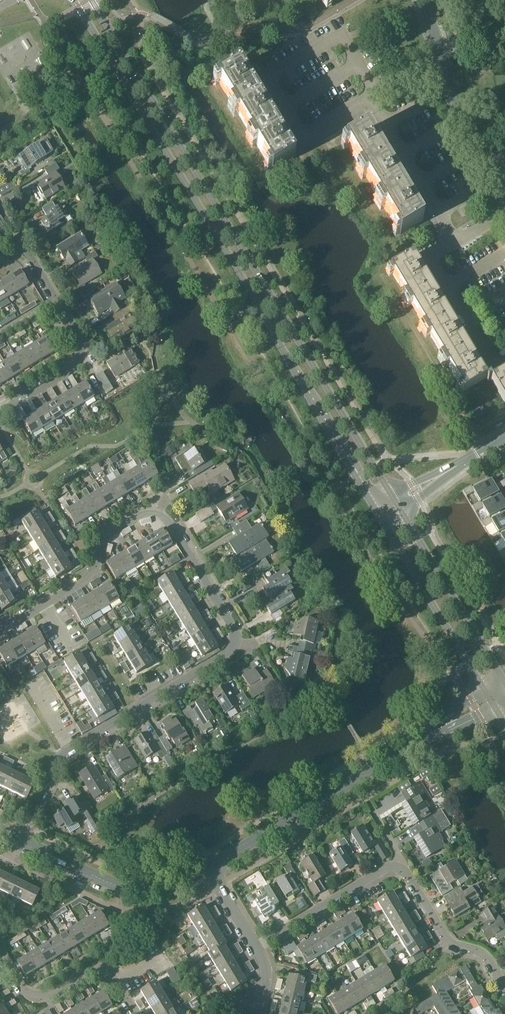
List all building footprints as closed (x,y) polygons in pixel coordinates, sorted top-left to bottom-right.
[(293,13),(297,20),(304,15),(300,9),(293,13)] [(279,133),(273,122),(268,114),(262,105),(261,102),(256,93),(254,91),(253,89),(250,84),(244,74),(243,72),(243,71),(239,66),(239,65),(239,66),(216,79),(272,172),(289,162),(295,173),(345,143),(346,145),(399,235),(400,235),(423,222),(415,208),(409,198),(407,196),(401,185),(396,178),(391,168),(389,165),(386,160),(383,154),(378,147),(372,137),(372,136),(371,134),(368,129),(367,129),(361,119),(361,120),(358,121),(295,159),(291,153),(288,148),(286,145),(281,135),(279,133)] [(53,151),(49,144),(47,141),(40,146),(39,143),(19,155),(25,166),(22,168),(23,171),(20,173),(23,177),(30,172),(29,171),(32,169),(31,167),(47,158),(46,155),(53,151)] [(52,193),(53,195),(65,187),(55,173),(60,170),(56,163),(45,170),(50,177),(46,180),(45,179),(37,184),(45,197),(52,193)] [(0,188),(0,195),(1,196),(13,189),(9,182),(0,188)] [(64,205),(63,204),(56,209),(53,203),(42,209),(48,218),(42,222),(49,233),(63,224),(61,221),(70,215),(68,216),(62,206),(64,205)] [(81,233),(56,247),(64,260),(65,260),(69,267),(79,261),(75,254),(89,246),(81,233)] [(98,257),(95,252),(85,258),(88,262),(72,272),(81,286),(101,274),(93,260),(98,257)] [(390,269),(464,393),(486,380),(488,383),(491,381),(504,403),(504,402),(504,372),(492,380),(491,380),(489,376),(486,378),(449,317),(413,256),(412,256),(390,269)] [(29,286),(20,271),(10,277),(19,292),(29,286)] [(10,277),(0,283),(0,284),(9,298),(19,292),(10,277)] [(114,315),(125,308),(121,301),(126,298),(116,282),(88,299),(98,315),(110,308),(114,315)] [(0,284),(0,304),(9,298),(0,284)] [(88,300),(85,295),(77,300),(80,305),(88,300)] [(35,302),(28,307),(30,311),(37,306),(35,302)] [(30,311),(28,307),(20,311),(22,315),(30,311)] [(125,308),(114,315),(112,316),(115,323),(106,328),(115,343),(138,329),(129,315),(132,313),(129,307),(126,309),(125,308)] [(7,319),(10,323),(17,319),(14,315),(7,319)] [(7,319),(0,323),(0,325),(2,328),(10,323),(7,319)] [(41,320),(33,325),(35,329),(43,324),(41,320)] [(17,335),(19,339),(26,334),(24,330),(17,335)] [(19,339),(17,335),(8,339),(11,343),(19,339)] [(35,344),(44,359),(55,352),(46,337),(35,344)] [(44,359),(35,344),(25,350),(34,365),(44,359)] [(139,363),(131,349),(107,363),(111,371),(114,369),(118,376),(139,363)] [(15,356),(24,371),(34,365),(25,350),(15,356)] [(15,356),(5,362),(14,377),(24,371),(15,356)] [(3,383),(14,377),(5,362),(0,365),(0,378),(3,383)] [(96,376),(107,394),(113,390),(102,372),(96,376)] [(84,405),(95,398),(85,382),(79,386),(73,375),(68,378),(74,389),(75,389),(84,405)] [(75,389),(74,389),(68,393),(62,382),(58,385),(64,395),(74,411),(84,405),(75,389)] [(64,395),(58,399),(52,388),(47,391),(54,402),(64,417),(74,411),(64,395)] [(54,402),(48,405),(42,395),(37,397),(44,408),(53,423),(64,417),(54,402)] [(44,408),(38,412),(31,401),(27,404),(34,414),(43,429),(53,423),(44,408)] [(486,414),(482,407),(475,411),(479,418),(486,414)] [(34,414),(27,418),(21,408),(17,410),(19,414),(16,416),(20,423),(23,421),(32,436),(43,429),(34,414)] [(80,429),(77,423),(70,427),(74,433),(80,429)] [(172,446),(164,451),(168,457),(176,452),(172,446)] [(196,476),(214,465),(211,459),(208,461),(199,447),(190,452),(191,453),(187,456),(185,452),(175,458),(185,475),(193,471),(196,476)] [(139,468),(148,482),(159,475),(150,460),(142,465),(137,459),(133,461),(138,468),(139,468)] [(18,466),(16,465),(12,464),(10,470),(13,472),(16,472),(17,469),(17,468),(18,466)] [(91,468),(91,469),(95,475),(102,471),(98,464),(91,468)] [(139,468),(138,468),(132,472),(127,465),(123,467),(127,474),(128,474),(137,488),(148,482),(139,468)] [(196,494),(209,486),(212,493),(234,480),(226,466),(214,473),(211,469),(189,483),(193,490),(196,494)] [(128,474),(127,474),(121,478),(117,471),(113,474),(117,480),(118,480),(127,495),(137,488),(128,474)] [(487,476),(469,487),(462,491),(466,497),(474,493),(479,502),(497,492),(501,490),(498,484),(493,486),(487,476)] [(118,480),(117,480),(111,484),(107,477),(103,480),(107,487),(108,486),(117,501),(127,495),(118,480)] [(108,486),(107,487),(101,491),(96,484),(92,486),(97,493),(98,493),(107,507),(117,501),(108,486)] [(98,493),(97,493),(90,497),(86,490),(82,492),(87,499),(88,499),(97,513),(107,507),(98,493)] [(479,502),(472,507),(475,513),(483,508),(488,518),(504,508),(504,500),(502,502),(497,492),(479,502)] [(249,509),(239,493),(216,507),(227,524),(249,509)] [(88,499),(87,499),(80,503),(76,496),(72,499),(76,506),(77,505),(86,520),(97,513),(88,499)] [(77,505),(76,506),(70,509),(66,503),(62,505),(66,512),(67,512),(76,526),(86,520),(77,505)] [(215,515),(209,506),(196,514),(201,523),(215,515)] [(23,523),(28,532),(44,522),(39,513),(36,509),(36,508),(22,516),(25,521),(23,523)] [(498,533),(504,529),(504,508),(488,518),(481,522),(490,538),(498,533)] [(44,522),(28,532),(34,541),(50,532),(44,522)] [(250,528),(247,522),(240,525),(244,531),(250,528)] [(237,557),(269,538),(264,529),(263,526),(262,527),(261,525),(229,543),(237,557)] [(153,535),(163,552),(173,546),(163,529),(153,535)] [(498,533),(490,538),(494,544),(501,539),(504,546),(504,529),(498,533)] [(50,532),(34,541),(39,550),(55,541),(50,532)] [(13,533),(6,537),(10,543),(11,542),(16,539),(17,539),(13,533)] [(163,552),(153,535),(144,540),(154,557),(163,552)] [(16,539),(11,542),(14,546),(21,541),(18,538),(17,539),(16,539)] [(269,538),(237,557),(234,559),(242,573),(251,567),(256,576),(270,568),(265,559),(274,554),(273,551),(272,549),(271,549),(266,540),(269,538)] [(144,540),(134,546),(145,563),(154,557),(144,540)] [(61,550),(55,541),(39,550),(45,560),(61,550)] [(145,563),(134,546),(125,552),(135,569),(145,563)] [(61,550),(45,560),(50,569),(66,559),(61,550)] [(125,552),(116,557),(126,574),(135,569),(125,552)] [(126,574),(116,557),(106,563),(116,580),(126,574)] [(66,559),(50,569),(56,579),(72,569),(66,559)] [(270,598),(292,584),(287,575),(290,573),(287,568),(266,581),(269,586),(262,590),(268,599),(270,598)] [(173,574),(157,583),(163,593),(179,583),(173,574)] [(4,580),(5,581),(0,584),(0,598),(11,592),(10,591),(7,585),(14,580),(11,576),(4,580)] [(239,588),(242,593),(251,587),(248,582),(239,588)] [(110,583),(100,589),(110,606),(111,605),(113,609),(122,604),(119,600),(120,600),(110,583)] [(179,583),(163,593),(168,602),(184,592),(179,583)] [(292,584),(270,598),(273,603),(266,607),(271,615),(295,601),(290,592),(293,590),(291,585),(292,584)] [(0,598),(0,607),(3,612),(18,602),(13,595),(20,590),(18,586),(10,591),(11,592),(0,598)] [(100,589),(90,595),(100,611),(110,606),(100,589)] [(76,592),(71,594),(76,603),(71,606),(81,623),(82,622),(85,627),(93,622),(90,617),(91,617),(81,600),(79,597),(76,592)] [(184,592),(168,602),(174,611),(190,602),(184,592)] [(90,595),(81,600),(91,617),(100,611),(90,595)] [(195,611),(190,602),(174,611),(180,621),(195,611)] [(137,616),(147,610),(144,605),(133,611),(137,616)] [(195,611),(180,621),(185,630),(201,620),(195,611)] [(135,618),(131,612),(125,616),(128,622),(135,618)] [(152,624),(148,617),(143,620),(147,627),(152,624)] [(298,649),(312,652),(313,646),(314,646),(320,622),(305,619),(296,624),(293,636),(301,637),(298,649)] [(207,630),(201,620),(185,630),(191,639),(207,630)] [(120,646),(136,636),(130,626),(113,636),(120,646)] [(35,628),(26,634),(36,650),(45,644),(35,628)] [(207,630),(191,639),(197,649),(212,639),(207,630)] [(26,634),(17,640),(26,656),(36,650),(26,634)] [(219,641),(224,638),(221,634),(216,637),(212,639),(197,649),(202,658),(197,662),(198,665),(208,659),(220,652),(218,649),(215,643),(219,640),(219,641)] [(142,646),(136,636),(120,646),(125,656),(142,646)] [(17,640),(7,645),(17,661),(26,656),(17,640)] [(0,650),(0,654),(3,659),(0,660),(0,664),(2,667),(6,664),(8,667),(17,661),(7,645),(0,650)] [(148,655),(142,646),(125,656),(131,665),(148,655)] [(312,652),(298,649),(294,648),(292,658),(288,657),(285,669),(291,679),(306,682),(311,659),(310,659),(312,652)] [(64,663),(70,672),(86,663),(80,653),(64,663)] [(153,665),(148,655),(131,665),(137,675),(153,665)] [(185,671),(190,668),(184,657),(179,660),(185,671)] [(91,671),(86,663),(70,672),(75,681),(91,671)] [(276,685),(267,670),(258,675),(254,669),(242,676),(249,688),(248,689),(254,699),(276,685)] [(75,681),(81,691),(97,681),(91,671),(75,681)] [(98,682),(81,692),(87,700),(103,690),(98,682)] [(251,706),(244,694),(235,699),(234,697),(236,696),(233,691),(231,692),(227,685),(213,693),(225,715),(239,707),(242,712),(251,706)] [(87,700),(92,709),(108,699),(103,690),(87,700)] [(112,697),(108,699),(92,709),(98,719),(114,709),(111,704),(115,702),(112,697)] [(213,729),(209,723),(215,720),(203,700),(195,705),(197,708),(192,711),(190,707),(181,713),(192,730),(199,726),(204,735),(213,729)] [(190,741),(184,731),(182,731),(176,721),(173,723),(170,719),(162,724),(165,730),(163,731),(170,742),(172,741),(177,749),(190,741)] [(168,753),(160,739),(154,742),(148,732),(134,740),(146,760),(158,752),(162,760),(163,759),(169,756),(167,753),(168,753)] [(164,736),(160,739),(168,753),(172,750),(164,736)] [(106,758),(119,780),(139,768),(127,749),(118,755),(118,756),(115,757),(113,754),(106,758)] [(169,756),(163,759),(168,768),(174,765),(169,756)] [(107,793),(108,795),(115,790),(114,787),(110,782),(107,776),(102,779),(94,765),(78,775),(94,801),(107,793)] [(6,768),(0,781),(0,785),(8,789),(16,773),(6,768)] [(427,778),(429,781),(434,778),(428,769),(420,774),(423,780),(427,778)] [(26,778),(16,773),(8,789),(18,794),(26,778)] [(36,783),(26,778),(18,794),(28,799),(36,783)] [(435,811),(432,813),(426,802),(431,799),(420,782),(401,794),(405,800),(410,797),(413,801),(403,807),(414,826),(419,823),(437,812),(435,811)] [(429,790),(433,797),(442,791),(437,784),(429,790)] [(95,833),(100,829),(84,804),(80,806),(75,799),(66,805),(68,808),(54,817),(60,827),(64,824),(67,830),(68,830),(70,833),(80,827),(74,818),(84,813),(88,820),(85,822),(93,834),(95,833)] [(437,812),(419,823),(425,833),(415,839),(426,858),(444,847),(441,841),(443,840),(438,833),(446,827),(437,812)] [(375,847),(383,861),(389,857),(378,839),(372,842),(362,827),(350,834),(363,854),(375,847)] [(401,832),(399,828),(392,832),(394,836),(401,832)] [(354,854),(345,840),(339,844),(341,848),(330,855),(340,873),(352,865),(348,858),(354,854)] [(115,853),(107,857),(110,863),(118,858),(115,853)] [(324,890),(318,881),(325,877),(313,857),(301,863),(313,883),(308,886),(314,896),(324,890)] [(422,862),(423,864),(419,867),(421,871),(432,864),(429,858),(422,862)] [(468,881),(456,861),(444,868),(441,863),(436,866),(440,871),(430,877),(442,897),(453,890),(450,885),(457,881),(460,886),(468,881)] [(284,868),(286,871),(288,875),(276,882),(287,899),(299,892),(294,884),(299,881),(290,864),(284,868)] [(8,874),(0,890),(11,896),(19,880),(8,874)] [(19,880),(11,896),(22,901),(29,885),(19,880)] [(40,891),(29,885),(22,901),(33,906),(40,891)] [(477,885),(472,888),(463,893),(460,889),(444,899),(456,918),(481,902),(478,897),(482,894),(477,885)] [(255,903),(262,915),(264,918),(264,919),(265,919),(271,915),(272,913),(273,913),(275,912),(275,911),(275,910),(274,907),(278,904),(267,886),(260,891),(259,892),(259,894),(261,897),(255,901),(255,902),(255,903)] [(401,901),(402,900),(407,897),(404,892),(398,896),(401,901)] [(382,912),(398,903),(392,893),(376,902),(382,912)] [(80,898),(78,899),(80,903),(81,903),(87,906),(88,902),(80,898)] [(80,903),(78,899),(71,904),(73,908),(80,903)] [(307,905),(303,899),(296,903),(300,910),(307,905)] [(398,903),(382,912),(388,921),(404,912),(398,903)] [(194,926),(210,916),(204,906),(188,916),(194,926)] [(65,907),(57,912),(60,916),(67,911),(65,907)] [(488,941),(496,936),(499,941),(504,938),(504,927),(498,916),(493,908),(483,914),(486,919),(491,916),(493,919),(480,928),(488,941)] [(89,918),(98,933),(109,926),(100,911),(89,918)] [(12,920),(14,916),(6,912),(4,916),(12,920)] [(60,916),(57,912),(50,917),(52,921),(60,916)] [(409,921),(404,912),(388,921),(393,931),(409,921)] [(352,914),(343,920),(353,936),(362,930),(352,914)] [(23,920),(14,916),(12,920),(21,924),(23,920)] [(215,925),(210,916),(194,926),(199,935),(215,925)] [(98,933),(89,918),(79,924),(88,939),(98,933)] [(37,925),(40,929),(47,924),(45,920),(37,925)] [(343,920),(334,926),(344,941),(353,936),(343,920)] [(409,921),(393,931),(399,940),(415,930),(409,921)] [(88,939),(79,924),(69,930),(78,945),(88,939)] [(40,929),(37,925),(29,930),(32,934),(40,929)] [(215,925),(199,935),(205,944),(221,934),(215,925)] [(344,941),(334,926),(325,931),(334,947),(344,941)] [(69,930),(58,936),(67,951),(78,945),(69,930)] [(418,934),(415,930),(399,940),(405,949),(421,939),(425,937),(422,932),(418,934)] [(334,947),(325,931),(316,937),(325,953),(334,947)] [(25,932),(18,936),(20,941),(28,936),(25,932)] [(205,944),(210,953),(210,954),(224,945),(225,945),(227,944),(221,934),(205,944)] [(20,941),(18,936),(9,941),(12,946),(20,941)] [(58,936),(48,943),(57,958),(67,951),(58,936)] [(325,953),(316,937),(306,942),(316,958),(325,953)] [(291,939),(281,945),(282,946),(288,955),(297,949),(297,948),(292,940),(291,939)] [(426,949),(421,939),(405,949),(411,959),(412,958),(415,963),(425,957),(421,952),(426,949)] [(316,958),(306,942),(297,948),(297,949),(306,964),(316,958)] [(57,958),(48,943),(38,949),(47,964),(57,958)] [(47,964),(38,949),(35,945),(31,948),(33,952),(28,955),(37,970),(47,964)] [(210,954),(210,953),(208,955),(214,964),(230,954),(225,945),(224,945),(210,954)] [(190,946),(183,950),(186,955),(193,951),(190,946)] [(235,963),(230,954),(214,964),(219,973),(235,963)] [(37,970),(28,955),(17,961),(26,976),(37,970)] [(364,955),(355,961),(359,966),(368,961),(364,955)] [(348,964),(345,966),(350,973),(359,967),(359,966),(355,961),(349,964),(348,964)] [(235,963),(219,973),(225,982),(241,973),(235,963)] [(374,972),(384,988),(394,982),(384,966),(374,972)] [(473,997),(483,990),(480,986),(478,987),(465,967),(432,987),(437,994),(447,1012),(455,1007),(446,993),(466,981),(472,991),(470,992),(473,997)] [(304,991),(306,981),(315,983),(317,976),(296,971),(294,977),(289,976),(286,987),(304,991)] [(374,972),(365,977),(375,993),(384,988),(374,972)] [(225,982),(228,988),(218,995),(219,996),(222,1001),(233,995),(231,992),(247,982),(241,973),(225,982)] [(365,977),(356,983),(366,999),(375,993),(365,977)] [(146,1002),(162,992),(155,982),(140,991),(146,1002)] [(356,983),(347,989),(356,1004),(366,999),(356,983)] [(90,985),(86,987),(91,995),(95,992),(90,985)] [(304,991),(286,987),(283,997),(301,1001),(304,991)] [(11,993),(9,989),(1,994),(3,998),(11,993)] [(347,989),(337,994),(347,1010),(356,1004),(347,989)] [(483,990),(473,997),(479,1006),(474,1009),(477,1013),(501,1013),(499,1010),(495,1011),(483,990)] [(80,991),(76,993),(80,1001),(84,999),(80,991)] [(102,992),(92,998),(101,1013),(112,1007),(102,992)] [(162,992),(146,1002),(152,1011),(167,1001),(162,992)] [(337,994),(327,1000),(336,1013),(340,1013),(347,1010),(337,994)] [(437,994),(404,1013),(422,1013),(434,1007),(438,1013),(449,1013),(447,1012),(437,994)] [(69,997),(65,1000),(70,1007),(74,1005),(69,997)] [(301,1001),(283,997),(281,1008),(299,1012),(301,1001)] [(92,998),(82,1004),(88,1013),(100,1013),(101,1013),(92,998)] [(18,1004),(15,999),(7,1004),(10,1009),(18,1004)] [(167,1001),(152,1011),(154,1013),(167,1013),(173,1010),(167,1001)] [(59,1004),(55,1006),(60,1013),(64,1011),(59,1004)] [(72,1010),(74,1013),(88,1013),(82,1004),(72,1010)] [(0,1008),(0,1013),(9,1013),(4,1006),(0,1008)]
